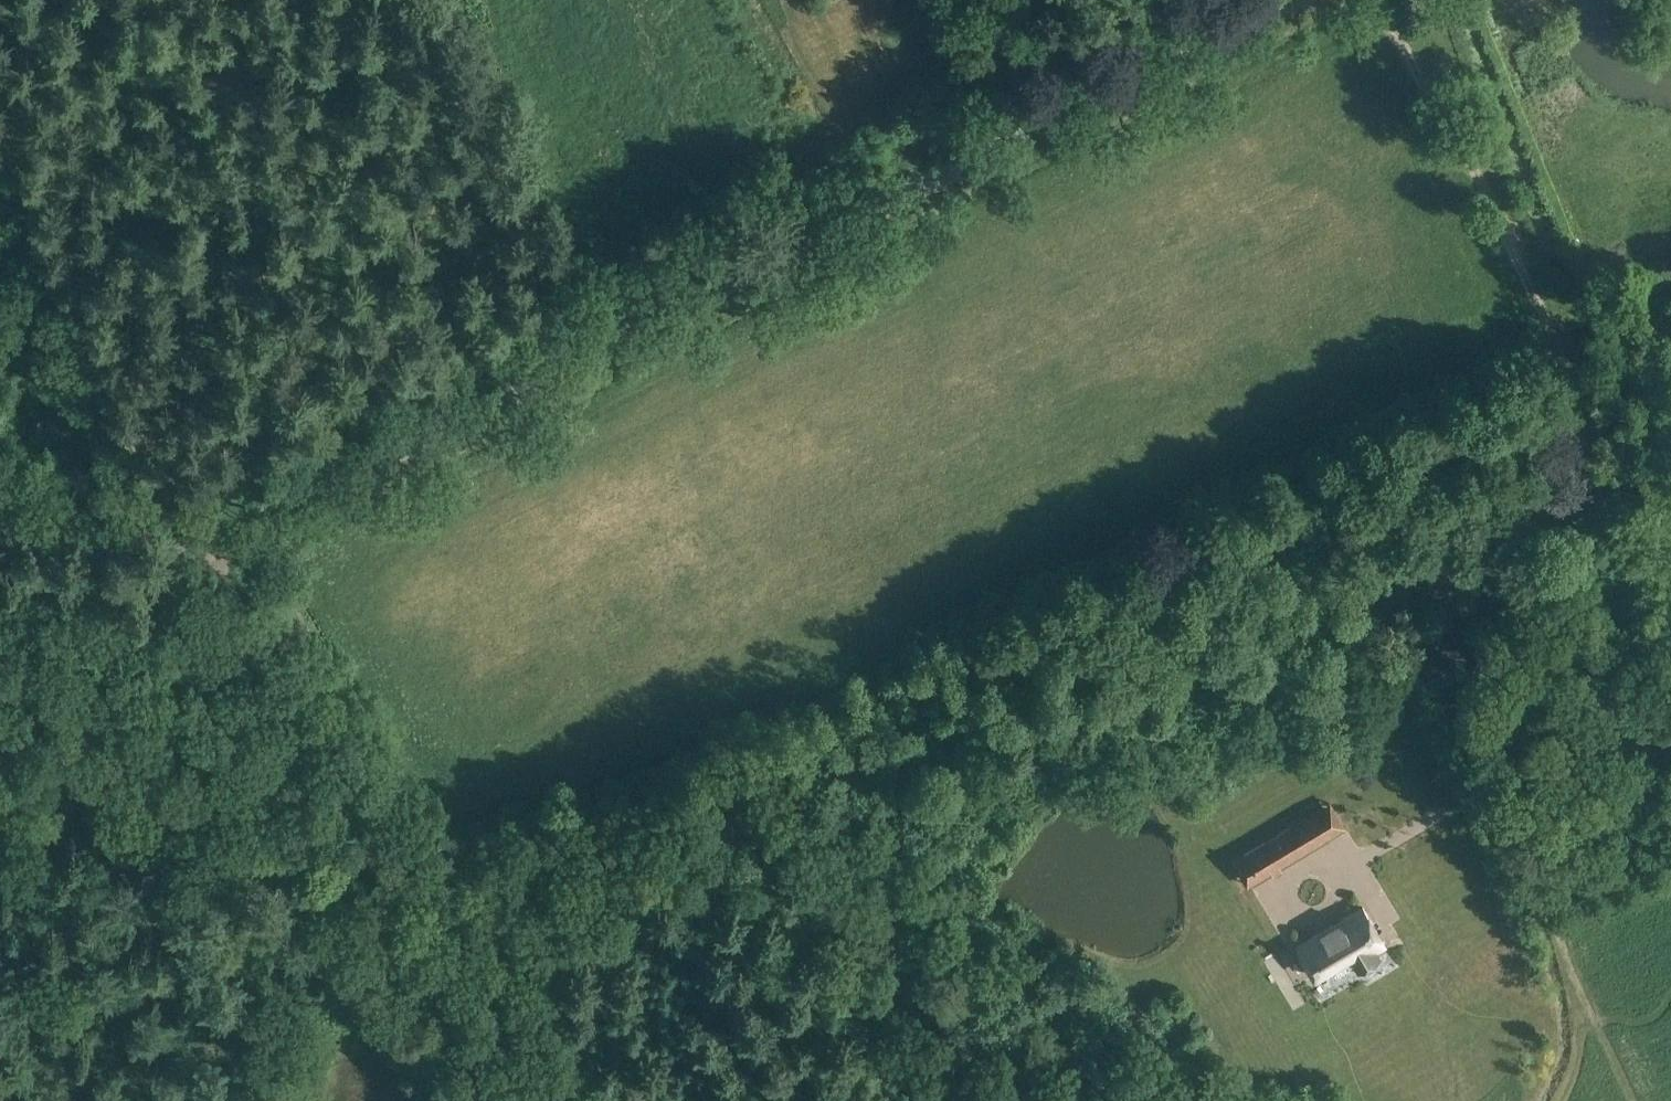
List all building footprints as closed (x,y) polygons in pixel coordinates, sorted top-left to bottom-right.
[(1246,887),(1346,827),(1330,800),(1230,859),(1246,887)] [(1297,947),(1314,976),(1348,955),(1358,972),(1379,959),(1374,950),(1384,944),(1363,908),(1297,947)]
